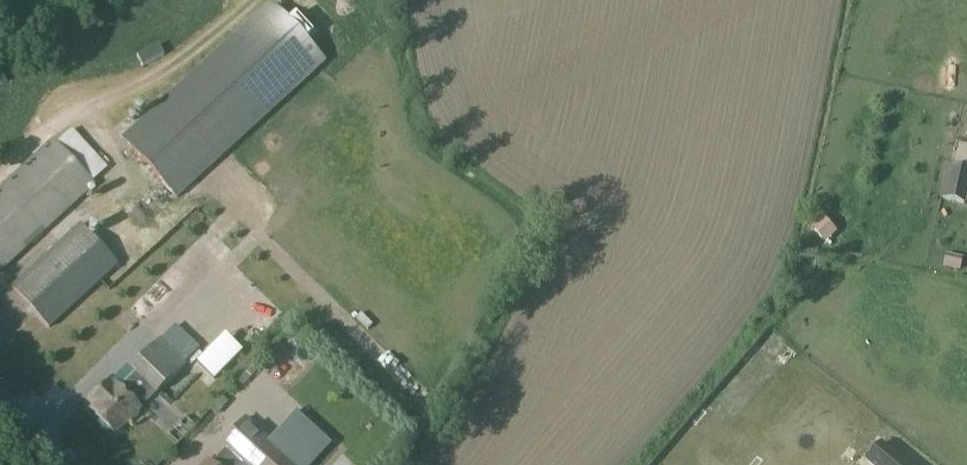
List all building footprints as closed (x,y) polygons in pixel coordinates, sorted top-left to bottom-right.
[(307,43),(316,34),(295,12),(286,20),(270,2),(122,138),(177,198),(325,62),(307,43)] [(0,183),(0,270),(91,194),(83,184),(104,167),(81,139),(85,135),(74,121),(0,183)] [(939,198),(964,204),(966,193),(966,170),(947,165),(939,198)] [(49,330),(118,266),(80,224),(11,287),(49,330)] [(959,270),(962,257),(945,253),(942,266),(959,270)] [(135,373),(120,388),(116,384),(113,387),(108,382),(89,401),(94,406),(90,410),(115,434),(129,419),(133,419),(138,415),(137,411),(140,408),(137,406),(143,399),(146,402),(156,393),(157,395),(187,365),(159,339),(131,368),(135,373)] [(238,370),(232,382),(243,388),(249,376),(238,370)] [(211,464),(209,463),(207,464),(237,464),(239,463),(240,464),(299,464),(294,460),(306,447),(276,419),(264,433),(245,416),(219,446),(224,450),(211,464)] [(890,446),(875,464),(877,464),(913,464),(890,446)]
